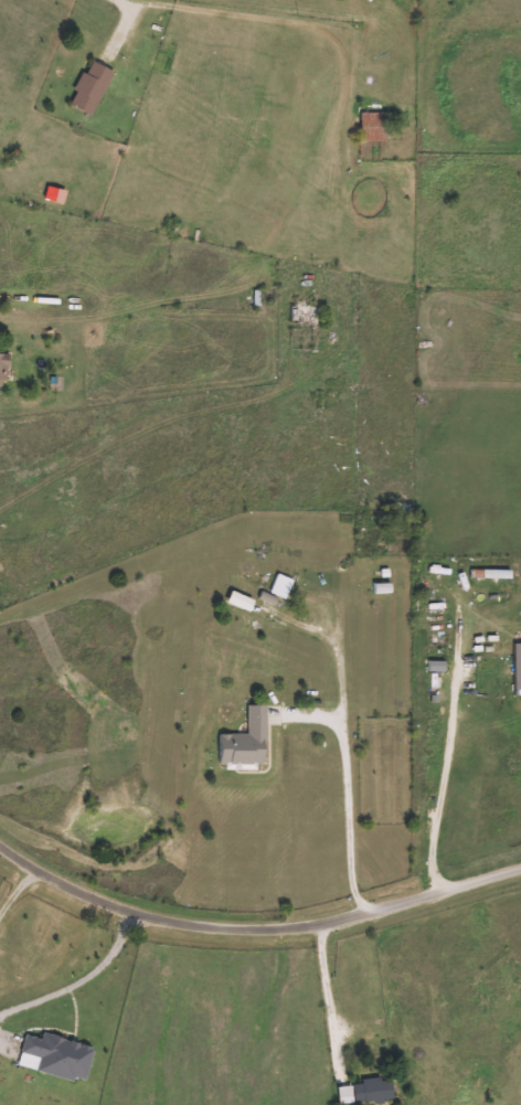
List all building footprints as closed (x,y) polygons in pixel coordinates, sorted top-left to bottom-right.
[(116,70),(94,114),(70,103),(92,59),(116,70)] [(389,140),(359,140),(359,113),(389,113),(389,140)] [(291,306),(316,306),(316,330),(291,330),(291,306)] [(9,385),(0,385),(0,352),(10,352),(9,385)] [(273,589),(278,574),(294,578),(281,615),(228,598),(235,577),(273,589)] [(22,1053),(26,1034),(43,1038),(43,1034),(95,1045),(87,1082),(39,1072),(41,1056),(22,1053)] [(340,1081),(394,1082),(394,1102),(340,1102),(340,1081)]
